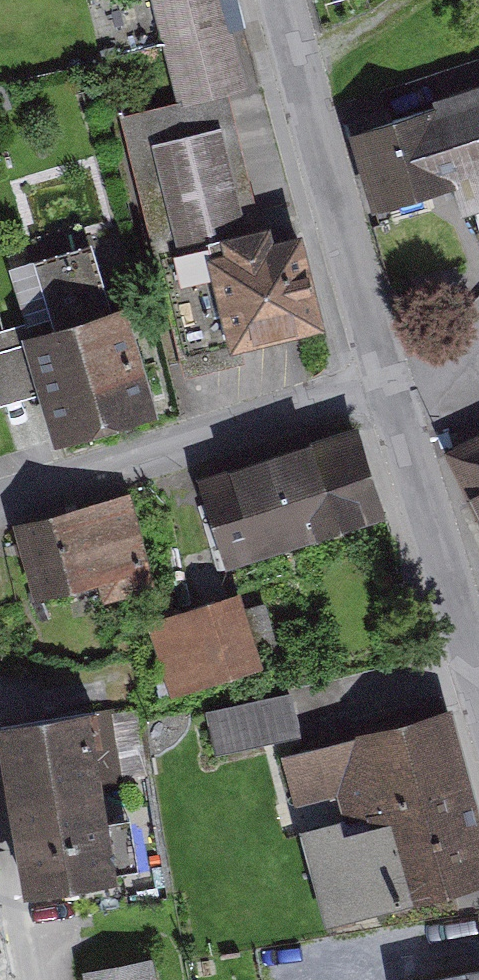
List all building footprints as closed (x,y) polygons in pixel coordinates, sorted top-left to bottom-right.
[(239,0),(152,0),(179,101),(248,85),(234,33),(245,24),(239,0)] [(363,111),(398,227),(460,208),(478,268),(478,77),(363,111)] [(179,101),(122,115),(152,242),(257,216),(229,90),(179,101)] [(323,315),(299,224),(207,247),(230,339),(323,315)] [(0,337),(0,366),(26,437),(154,391),(119,294),(0,337)] [(356,422),(199,470),(226,558),(383,511),(356,422)] [(447,448),(478,505),(478,431),(447,448)] [(130,496),(17,525),(36,599),(149,570),(130,496)] [(242,595),(159,616),(177,689),(260,669),(242,595)] [(296,708),(291,689),(207,710),(217,749),(301,728),(296,708)] [(88,707),(4,721),(32,887),(116,873),(88,707)] [(286,750),(327,912),(478,874),(478,824),(450,709),(286,750)] [(122,715),(126,773),(149,772),(145,713),(122,715)] [(408,976),(408,979),(478,979),(478,964),(408,976)]
